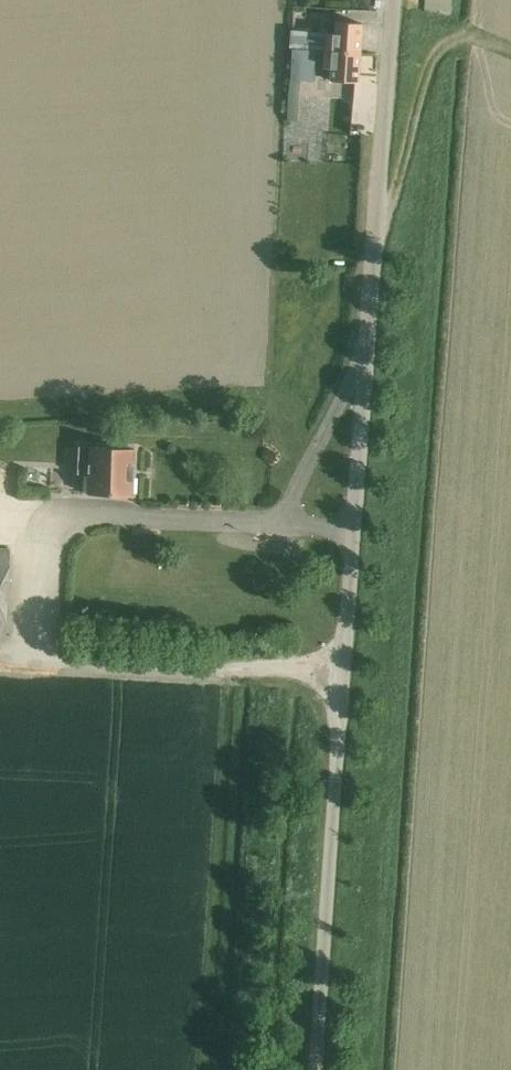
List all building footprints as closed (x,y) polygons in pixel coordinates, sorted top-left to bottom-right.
[(450,0),(424,0),(423,11),(449,13),(450,0)] [(362,24),(339,22),(327,21),(326,33),(291,31),(290,47),(325,50),(359,53),(362,24)] [(314,81),(316,51),(292,49),(287,119),(297,120),(300,80),(314,81)] [(330,80),(357,82),(359,53),(325,50),(324,68),(331,69),(330,80)] [(87,494),(109,495),(131,496),(133,449),(78,447),(77,474),(88,475),(87,494)] [(5,637),(10,549),(0,549),(0,637),(5,637)]
